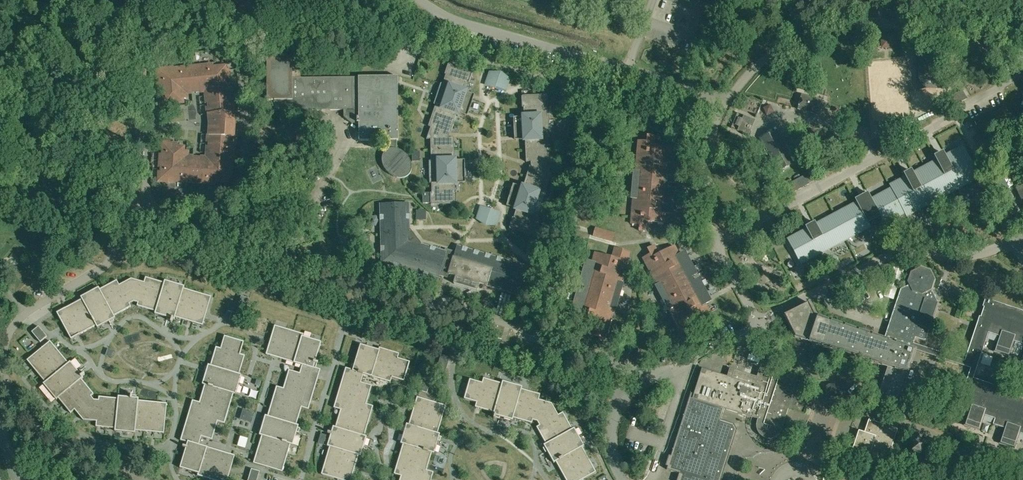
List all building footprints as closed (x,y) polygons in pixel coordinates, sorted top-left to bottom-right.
[(175,45),(173,29),(163,30),(165,46),(175,45)] [(933,56),(917,58),(920,90),(936,88),(933,56)] [(395,149),(395,140),(398,140),(398,77),(358,77),(358,78),(300,78),(300,57),(292,57),(266,57),(267,101),(274,101),(274,111),(344,110),(344,117),(352,124),(358,124),(359,141),(389,140),(389,149),(388,150),(387,151),(385,152),(384,153),(384,154),(383,155),(383,156),(382,157),(382,158),(382,159),(382,161),(382,162),(382,163),(382,165),(383,166),(384,167),(385,169),(386,170),(387,171),(388,173),(389,174),(390,175),(392,176),(393,176),(395,177),(396,178),(398,178),(399,178),(401,178),(402,178),(404,178),(405,178),(406,177),(407,176),(408,176),(409,175),(410,174),(411,173),(411,172),(411,170),(412,169),(412,168),(412,166),(411,165),(411,163),(410,162),(410,160),(409,159),(408,157),(407,156),(406,155),(405,153),(403,152),(402,151),(400,151),(399,150),(397,149),(395,149)] [(430,127),(426,139),(454,138),(449,138),(449,134),(450,134),(459,109),(468,112),(473,98),(463,95),(468,82),(468,83),(469,83),(473,71),(472,71),(472,73),(448,65),(449,63),(448,63),(444,74),(445,75),(445,74),(446,75),(443,84),(441,83),(433,105),(435,105),(428,126),(430,127)] [(196,67),(190,68),(191,79),(192,90),(195,90),(195,92),(206,90),(207,103),(208,103),(209,107),(208,107),(208,115),(233,112),(231,87),(229,87),(229,83),(230,83),(229,69),(226,70),(226,66),(213,67),(213,65),(196,66),(196,67)] [(159,83),(160,97),(161,97),(162,101),(161,101),(161,108),(177,106),(177,104),(183,103),(183,99),(186,99),(185,93),(192,92),(192,90),(191,79),(190,68),(190,67),(173,69),(167,69),(167,71),(158,72),(158,79),(160,79),(160,83),(159,83)] [(495,88),(500,73),(490,73),(490,86),(495,88)] [(509,79),(500,73),(495,88),(501,90),(509,79)] [(953,81),(940,82),(941,90),(954,89),(953,81)] [(962,90),(944,100),(949,108),(966,98),(962,90)] [(526,162),(553,160),(549,160),(548,138),(550,138),(549,116),(547,116),(546,106),(547,106),(548,106),(547,94),(546,94),(547,96),(522,97),(522,95),(521,95),(522,108),(523,108),(523,107),(524,121),(514,122),(515,136),(525,136),(526,162)] [(802,96),(798,109),(817,114),(821,101),(802,96)] [(209,124),(209,134),(234,136),(234,124),(233,112),(208,115),(209,124)] [(760,137),(778,169),(794,162),(775,128),(760,137)] [(853,132),(846,136),(855,154),(863,150),(853,132)] [(230,165),(231,161),(232,161),(234,136),(209,134),(208,142),(209,142),(209,146),(208,146),(207,159),(196,158),(196,159),(193,159),(192,170),(193,170),(192,181),(198,182),(198,183),(215,184),(215,182),(228,183),(228,179),(231,179),(232,165),(230,165)] [(295,144),(304,144),(304,135),(296,135),(295,144)] [(633,179),(632,185),(666,188),(667,183),(668,183),(668,182),(672,182),(674,158),(670,158),(671,148),(654,146),(653,146),(654,143),(654,136),(647,136),(647,142),(638,141),(636,172),(638,172),(638,179),(633,179)] [(454,164),(454,138),(426,139),(430,139),(431,161),(429,161),(429,183),(431,183),(432,193),(431,193),(430,193),(430,206),(431,206),(431,204),(456,203),(456,205),(456,192),(455,192),(455,193),(455,179),(464,179),(464,172),(464,171),(464,164),(454,164)] [(192,183),(192,181),(193,170),(192,170),(193,159),(193,158),(186,157),(186,151),(184,151),(184,147),(177,146),(178,144),(162,143),(161,150),(163,150),(162,154),(161,154),(160,167),(161,168),(161,172),(160,171),(159,179),(169,179),(169,181),(174,181),(192,183)] [(805,227),(806,228),(787,238),(801,264),(830,248),(828,245),(839,239),(842,243),(871,227),(869,224),(880,218),(884,224),(904,214),(906,216),(940,199),(939,196),(949,191),(950,193),(979,178),(962,146),(945,155),(945,154),(934,159),(935,161),(913,172),(912,171),(903,176),(904,177),(889,185),(891,188),(872,197),(869,192),(854,200),(855,202),(817,222),(816,221),(805,227)] [(549,172),(553,160),(526,162),(531,162),(531,166),(530,166),(522,191),(512,188),(510,194),(508,202),(517,205),(513,218),(512,218),(508,230),(509,230),(510,228),(533,235),(533,237),(537,225),(536,225),(539,214),(531,212),(537,193),(545,195),(552,173),(549,172)] [(243,184),(254,185),(256,170),(244,170),(243,184)] [(804,175),(786,184),(790,192),(808,183),(804,175)] [(769,182),(764,185),(766,190),(772,187),(769,182)] [(667,188),(666,188),(632,185),(631,198),(633,198),(631,224),(639,225),(639,231),(646,232),(647,222),(664,223),(665,213),(669,214),(671,190),(667,189),(667,188)] [(437,279),(440,272),(446,252),(421,244),(421,243),(410,229),(409,229),(409,204),(380,204),(381,227),(384,227),(384,240),(381,240),(382,258),(383,258),(386,263),(386,264),(404,269),(416,272),(416,273),(437,279)] [(477,219),(486,225),(490,210),(485,208),(477,219)] [(417,211),(417,220),(426,220),(426,210),(417,211)] [(496,212),(490,210),(486,225),(496,225),(496,212)] [(595,228),(593,236),(612,242),(614,234),(595,228)] [(455,254),(446,252),(440,272),(456,277),(454,284),(477,290),(479,284),(487,286),(492,269),(502,272),(506,260),(457,246),(455,254)] [(659,293),(662,299),(692,282),(690,278),(691,277),(690,276),(693,274),(682,253),(679,255),(674,246),(659,255),(658,254),(654,246),(647,249),(650,254),(643,258),(658,286),(660,285),(663,291),(659,293)] [(586,287),(619,296),(623,284),(621,283),(630,253),(617,249),(615,248),(612,258),(595,253),(592,263),(589,262),(582,284),(586,285),(585,287),(586,287)] [(492,269),(487,286),(517,295),(525,266),(506,260),(502,272),(492,269)] [(900,290),(883,340),(915,351),(963,366),(964,361),(913,344),(919,328),(929,331),(938,303),(937,302),(932,291),(932,289),(935,281),(930,271),(920,267),(912,271),(910,272),(906,283),(908,286),(900,290)] [(56,313),(71,340),(96,326),(97,328),(109,322),(110,324),(114,321),(113,319),(115,318),(114,316),(131,307),(129,304),(133,302),(138,303),(137,306),(155,312),(154,314),(167,318),(167,320),(172,322),(173,319),(174,320),(175,318),(203,326),(211,297),(184,289),(184,286),(164,280),(164,283),(145,277),(144,282),(131,279),(119,285),(117,280),(100,289),(99,287),(80,297),(81,299),(56,313)] [(693,282),(692,282),(662,299),(668,310),(670,309),(682,332),(690,328),(693,333),(699,330),(694,321),(709,313),(705,304),(708,302),(697,281),(694,283),(693,282)] [(619,296),(586,287),(585,292),(584,292),(583,293),(580,292),(573,315),(577,316),(574,326),(591,330),(591,331),(590,334),(593,335),(605,339),(613,309),(611,308),(613,301),(617,303),(619,296)] [(242,297),(237,312),(245,315),(249,299),(242,297)] [(981,317),(992,321),(988,333),(999,337),(994,352),(1009,357),(1013,342),(1022,345),(1022,311),(985,299),(982,307),(984,307),(981,317)] [(897,406),(915,351),(883,340),(815,317),(808,303),(784,315),(795,338),(878,366),(878,367),(883,369),(884,367),(885,368),(875,399),(897,406)] [(229,321),(242,324),(244,316),(232,312),(229,321)] [(966,382),(971,384),(973,378),(988,333),(992,321),(981,317),(979,317),(964,361),(963,366),(970,369),(966,382)] [(274,326),(266,355),(273,357),(302,366),(300,373),(289,370),(283,389),(276,387),(267,416),(265,415),(259,435),(261,436),(253,463),(282,472),(290,445),(293,445),(296,433),(299,433),(300,429),(298,428),(299,426),(296,425),(301,408),(308,410),(320,370),(315,368),(317,364),(318,364),(318,363),(315,362),(321,342),(303,337),(303,334),(274,326)] [(38,327),(32,332),(40,342),(47,337),(38,327)] [(244,342),(224,336),(221,349),(216,347),(210,366),(208,365),(207,367),(205,367),(204,371),(206,372),(202,385),(204,385),(199,403),(192,400),(180,441),(185,442),(184,446),(183,446),(183,447),(186,448),(180,468),(198,474),(197,476),(211,479),(227,479),(235,456),(199,445),(201,437),(212,440),(218,422),(224,424),(233,394),(236,395),(241,375),(239,374),(245,356),(240,355),(244,342)] [(164,434),(167,404),(138,401),(139,398),(136,398),(136,396),(131,395),(130,398),(118,396),(118,399),(99,397),(94,400),(91,396),(94,394),(81,379),(83,378),(82,377),(84,375),(80,371),(78,372),(70,362),(68,363),(50,341),(27,360),(45,383),(43,384),(56,400),(58,399),(70,413),(74,410),(83,420),(96,422),(96,427),(115,429),(115,431),(135,433),(135,431),(164,434)] [(340,479),(351,479),(358,456),(361,456),(367,437),(364,436),(373,406),(366,404),(372,386),(361,383),(363,375),(390,383),(392,378),(404,382),(410,362),(397,359),(399,354),(379,348),(378,350),(360,345),(354,365),(352,364),(350,369),(345,368),(333,408),(340,410),(335,427),(333,427),(332,429),(330,428),(329,432),(328,432),(328,434),(331,435),(327,446),(329,447),(321,474),(340,479)] [(436,371),(444,374),(448,358),(441,356),(436,371)] [(667,469),(679,473),(681,474),(679,479),(721,479),(728,458),(737,430),(741,414),(749,417),(752,418),(752,417),(759,420),(759,422),(758,424),(758,425),(758,426),(758,428),(759,429),(759,430),(759,431),(760,432),(761,433),(762,434),(763,435),(764,435),(765,436),(766,436),(768,437),(769,437),(770,437),(772,436),(773,436),(774,436),(775,435),(776,434),(777,433),(778,432),(779,431),(779,430),(780,429),(782,422),(784,422),(786,415),(788,409),(786,408),(786,407),(790,397),(797,399),(799,394),(791,391),(795,379),(792,378),(788,377),(786,376),(773,372),(759,368),(758,372),(757,377),(744,373),(734,370),(731,378),(728,377),(725,376),(702,369),(692,399),(689,397),(687,405),(680,428),(671,457),(667,467),(667,469)] [(745,368),(744,373),(757,377),(758,372),(745,368)] [(431,381),(422,378),(418,391),(427,394),(431,381)] [(522,387),(502,381),(502,384),(483,378),(482,383),(469,380),(464,399),(476,403),(475,407),(493,413),(493,415),(494,415),(493,418),(495,419),(495,418),(499,419),(500,417),(513,421),(513,418),(532,424),(533,420),(537,422),(539,426),(536,427),(546,444),(543,445),(545,447),(543,448),(545,453),(547,452),(553,463),(556,462),(566,479),(582,479),(596,472),(582,447),(584,446),(574,428),(572,429),(563,413),(558,415),(551,403),(539,400),(540,395),(522,389),(522,387)] [(1004,389),(973,378),(971,384),(966,382),(957,407),(969,411),(964,426),(979,431),(984,416),(994,419),(995,419),(1001,402),(999,402),(1002,392),(1002,393),(1004,389)] [(1002,393),(1002,392),(999,402),(1001,402),(995,419),(994,419),(993,425),(1004,429),(999,444),(1014,449),(1019,434),(1022,435),(1022,399),(1002,393)] [(446,406),(417,397),(409,425),(406,424),(400,444),(403,445),(394,474),(401,476),(400,479),(431,479),(433,472),(427,470),(432,453),(434,454),(438,441),(440,442),(441,437),(439,436),(440,434),(438,433),(446,406)] [(657,400),(652,398),(648,409),(653,411),(657,400)] [(243,411),(240,421),(251,425),(255,415),(243,411)] [(867,460),(885,466),(897,430),(868,420),(864,434),(865,435),(864,439),(857,436),(855,441),(856,441),(852,453),(868,458),(867,460)] [(922,448),(915,446),(913,452),(920,454),(922,448)] [(158,454),(155,462),(167,465),(169,458),(158,454)] [(251,469),(248,479),(257,479),(260,472),(251,469)]
